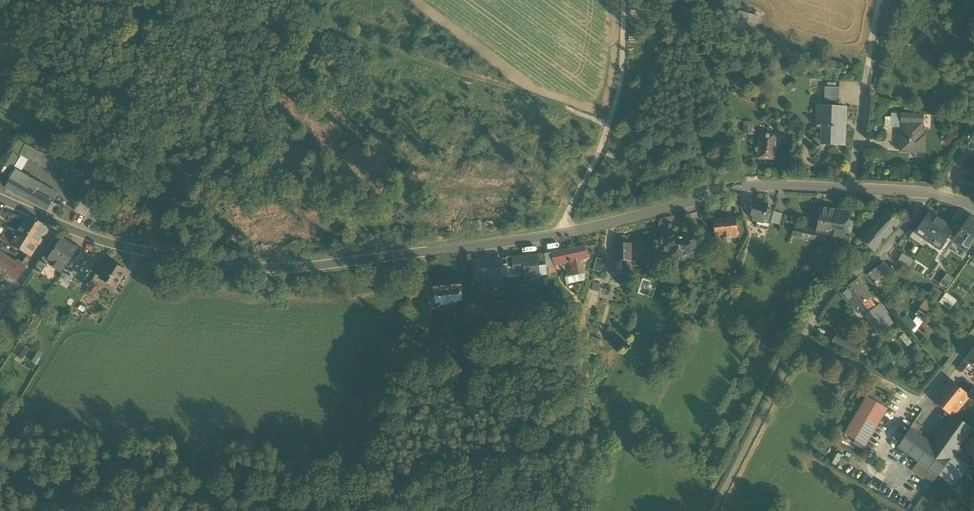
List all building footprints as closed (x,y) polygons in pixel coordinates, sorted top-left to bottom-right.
[(760,17),(738,11),(733,29),(744,33),(747,23),(757,25),(760,17)] [(825,100),(839,101),(840,89),(835,89),(827,88),(826,88),(825,100)] [(824,145),(845,146),(846,108),(818,108),(818,119),(825,119),(824,145)] [(891,127),(901,128),(901,123),(902,123),(902,115),(902,114),(891,113),(891,118),(891,127)] [(902,123),(922,123),(923,115),(902,115),(902,123)] [(746,122),(747,132),(754,132),(754,122),(746,122)] [(923,152),(924,153),(924,149),(925,135),(922,135),(922,123),(902,123),(901,123),(901,128),(900,152),(909,152),(909,148),(923,149),(923,152)] [(780,135),(793,141),(795,137),(782,130),(780,135)] [(957,132),(942,139),(946,147),(960,140),(957,132)] [(758,160),(775,161),(776,143),(775,143),(775,135),(761,135),(760,143),(759,143),(758,160)] [(933,135),(925,135),(924,149),(933,149),(933,135)] [(19,141),(6,166),(14,171),(14,169),(21,156),(20,155),(26,144),(19,141)] [(61,162),(26,144),(20,155),(21,156),(49,170),(48,171),(55,175),(61,162)] [(2,172),(34,191),(39,183),(14,169),(14,171),(6,166),(2,172)] [(82,172),(75,168),(70,177),(78,181),(82,172)] [(28,201),(34,191),(2,172),(0,176),(0,180),(9,185),(7,189),(28,201)] [(95,179),(87,174),(77,193),(85,197),(95,179)] [(58,195),(39,183),(34,191),(41,195),(52,202),(54,203),(58,195)] [(28,201),(47,211),(52,202),(41,195),(34,191),(28,201)] [(75,210),(80,213),(86,203),(81,200),(75,210)] [(47,211),(54,215),(59,206),(54,203),(52,202),(47,211)] [(758,222),(763,223),(766,210),(768,205),(754,202),(751,215),(754,216),(752,220),(758,222)] [(91,206),(86,203),(80,213),(85,216),(91,206)] [(821,207),(818,220),(833,223),(836,210),(821,207)] [(756,227),(767,230),(769,224),(772,212),(766,210),(763,223),(758,222),(756,227)] [(849,213),(836,210),(833,223),(830,236),(844,239),(845,233),(848,221),(849,213)] [(886,211),(867,233),(880,245),(900,223),(886,211)] [(771,222),(779,224),(782,214),(774,212),(771,222)] [(915,234),(926,241),(940,221),(929,214),(915,234)] [(969,217),(962,228),(954,240),(952,242),(960,247),(961,246),(968,250),(972,244),(973,241),(973,221),(969,217)] [(40,245),(45,237),(36,231),(39,223),(27,218),(18,232),(38,245),(40,246),(40,245)] [(713,221),(715,240),(737,237),(735,218),(713,221)] [(830,236),(833,223),(818,220),(815,232),(815,233),(830,236)] [(854,222),(848,221),(845,233),(851,234),(854,222)] [(952,229),(940,221),(926,241),(938,250),(948,235),(952,230),(952,229)] [(50,229),(39,223),(36,231),(45,237),(50,229)] [(962,228),(956,223),(952,229),(952,230),(948,235),(954,240),(962,228)] [(801,237),(815,240),(816,235),(812,232),(807,231),(808,228),(803,227),(803,230),(801,236),(801,237)] [(16,236),(5,228),(3,232),(2,236),(0,239),(11,244),(16,236)] [(791,235),(801,237),(801,236),(803,230),(793,229),(791,235)] [(31,256),(38,245),(18,232),(16,236),(11,244),(31,256)] [(667,261),(683,264),(685,257),(693,259),(698,237),(685,234),(684,239),(675,237),(675,235),(663,232),(660,250),(667,251),(669,254),(667,261)] [(923,247),(926,241),(915,234),(913,232),(909,238),(923,247)] [(880,245),(867,233),(860,240),(873,252),(880,245)] [(53,267),(63,274),(79,250),(74,246),(73,247),(62,239),(56,249),(49,259),(49,260),(55,263),(53,267)] [(630,261),(631,244),(616,243),(616,251),(614,251),(614,260),(616,260),(622,261),(630,261)] [(51,246),(42,259),(47,262),(49,260),(49,259),(56,249),(51,246)] [(570,265),(573,274),(584,272),(581,259),(587,257),(585,246),(552,254),(554,265),(568,262),(569,265),(570,265)] [(86,254),(79,250),(63,274),(72,280),(74,281),(76,278),(83,282),(96,262),(85,254),(86,254)] [(0,253),(0,269),(1,269),(9,259),(0,253)] [(540,267),(546,267),(545,254),(545,253),(537,254),(537,255),(539,255),(540,267)] [(552,254),(545,254),(546,267),(555,266),(554,265),(552,254)] [(897,261),(909,268),(910,266),(913,261),(902,254),(897,261)] [(526,272),(527,284),(542,282),(541,277),(540,267),(539,255),(537,255),(514,257),(515,268),(516,273),(518,273),(526,272)] [(593,270),(602,273),(603,259),(597,258),(593,270)] [(3,271),(16,280),(24,270),(9,259),(1,269),(3,271)] [(34,270),(41,274),(48,263),(47,263),(47,262),(42,259),(41,259),(34,270)] [(489,279),(489,287),(502,285),(501,277),(500,264),(499,259),(472,262),(474,280),(489,279)] [(621,273),(629,273),(630,261),(622,261),(621,273)] [(884,262),(878,267),(884,274),(890,270),(884,262)] [(500,264),(501,277),(508,277),(507,268),(506,263),(500,264)] [(103,278),(116,287),(126,272),(112,264),(103,278)] [(888,273),(885,276),(884,274),(878,267),(871,272),(877,281),(876,282),(881,290),(893,281),(891,279),(892,278),(888,273)] [(519,277),(518,273),(516,273),(515,268),(507,268),(508,277),(508,278),(519,277)] [(518,273),(519,277),(519,285),(527,284),(526,272),(518,273)] [(584,272),(573,274),(573,276),(565,278),(566,285),(584,281),(584,272)] [(69,285),(72,280),(63,274),(60,279),(69,285)] [(953,279),(947,274),(939,284),(945,289),(953,279)] [(459,278),(446,279),(448,305),(456,304),(456,298),(455,295),(461,294),(459,278)] [(439,306),(448,305),(446,279),(432,281),(433,297),(438,297),(439,300),(439,306)] [(848,303),(849,302),(854,299),(851,295),(853,293),(853,294),(857,291),(856,289),(862,285),(858,279),(840,293),(848,303)] [(99,286),(93,283),(87,294),(93,297),(99,286)] [(601,285),(593,283),(591,291),(599,293),(601,285)] [(13,292),(3,285),(0,290),(0,312),(13,292)] [(855,310),(859,306),(869,299),(871,297),(862,285),(856,289),(857,291),(853,294),(853,293),(851,295),(854,299),(849,302),(855,310)] [(686,297),(693,301),(698,290),(691,287),(686,297)] [(942,293),(933,287),(927,297),(936,302),(942,293)] [(938,302),(949,311),(956,302),(954,300),(945,293),(938,302)] [(933,303),(926,298),(919,309),(926,314),(933,303)] [(875,307),(869,299),(859,306),(866,315),(876,308),(875,307)] [(904,311),(898,303),(892,308),(899,316),(904,311)] [(878,305),(875,307),(876,308),(866,315),(866,316),(879,332),(892,322),(878,305)] [(917,317),(913,322),(918,328),(926,316),(919,310),(915,315),(917,317)] [(913,322),(907,315),(902,319),(914,333),(918,328),(913,322)] [(833,342),(855,353),(859,344),(838,333),(833,342)] [(904,333),(899,337),(907,347),(911,343),(904,333)] [(589,337),(585,352),(597,355),(600,340),(589,337)] [(866,348),(859,344),(855,353),(862,357),(866,348)] [(28,351),(19,345),(14,354),(23,359),(28,351)] [(973,367),(973,347),(964,360),(969,364),(973,367)] [(43,354),(38,351),(31,363),(36,366),(43,354)] [(959,367),(964,371),(969,364),(964,360),(959,367)] [(931,404),(950,418),(952,415),(953,416),(961,407),(969,397),(967,395),(949,381),(941,392),(931,404)] [(871,393),(868,398),(880,405),(883,400),(871,393)] [(855,440),(865,447),(887,409),(880,405),(868,398),(866,397),(844,434),(855,440)] [(950,418),(932,445),(950,458),(952,456),(958,448),(971,429),(953,416),(952,415),(950,418)] [(898,447),(918,462),(937,476),(938,476),(950,458),(932,445),(916,434),(921,427),(914,422),(910,429),(898,447)] [(863,450),(865,447),(855,440),(853,444),(863,450)] [(964,452),(958,448),(952,456),(959,460),(964,452)] [(841,455),(837,453),(832,464),(836,466),(841,455)] [(959,460),(952,456),(950,458),(938,476),(951,485),(966,466),(959,460)] [(931,485),(937,476),(918,462),(911,471),(931,485)] [(915,510),(922,510),(929,502),(924,499),(915,510)]
